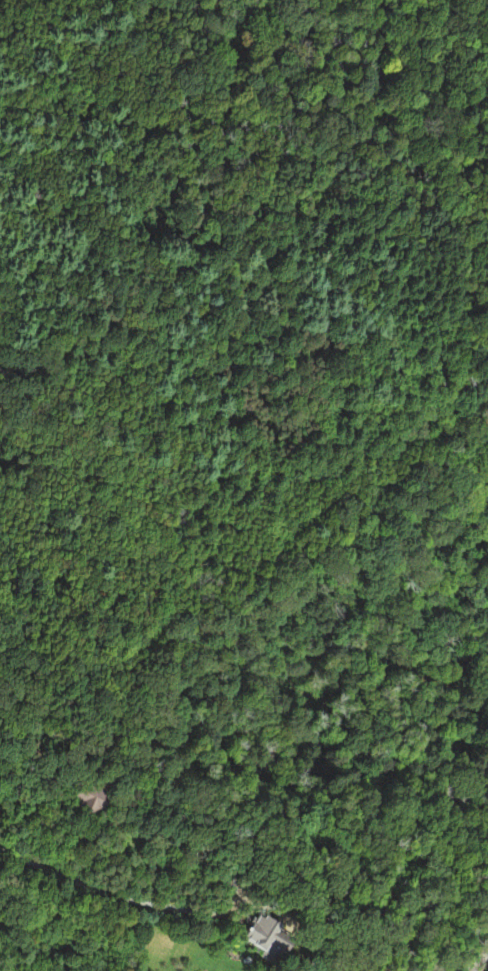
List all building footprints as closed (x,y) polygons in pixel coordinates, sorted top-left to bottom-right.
[(110,803),(99,801),(102,790),(83,786),(82,792),(72,789),(67,808),(106,818),(110,803)] [(237,941),(274,958),(281,943),(266,936),(272,923),(250,913),(237,941)]
